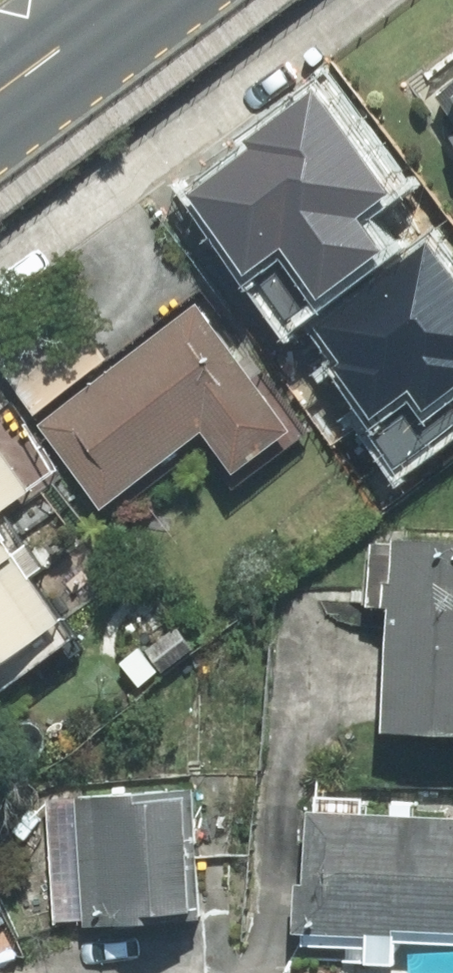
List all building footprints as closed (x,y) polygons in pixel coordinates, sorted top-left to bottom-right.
[(428,107),(452,144),(452,90),(428,107)] [(308,98),(183,187),(243,270),(274,248),(310,298),(382,247),(356,211),(378,196),(308,98)] [(312,324),(371,411),(403,390),(428,409),(452,392),(452,301),(420,251),(312,324)] [(296,446),(197,314),(42,431),(101,509),(190,442),(230,495),(296,446)] [(0,471),(0,518),(22,503),(0,471)] [(295,699),(377,703),(375,746),(452,749),(452,524),(407,522),(406,540),(367,538),(364,606),(299,604),(295,699)] [(64,633),(0,545),(0,681),(64,633)] [(102,870),(79,870),(79,934),(118,934),(118,941),(140,941),(140,930),(186,929),(185,798),(101,799),(102,870)] [(392,969),(394,944),(452,947),(452,829),(363,825),(363,805),(307,803),(303,891),(287,890),(285,940),(301,941),(300,965),(392,969)]
